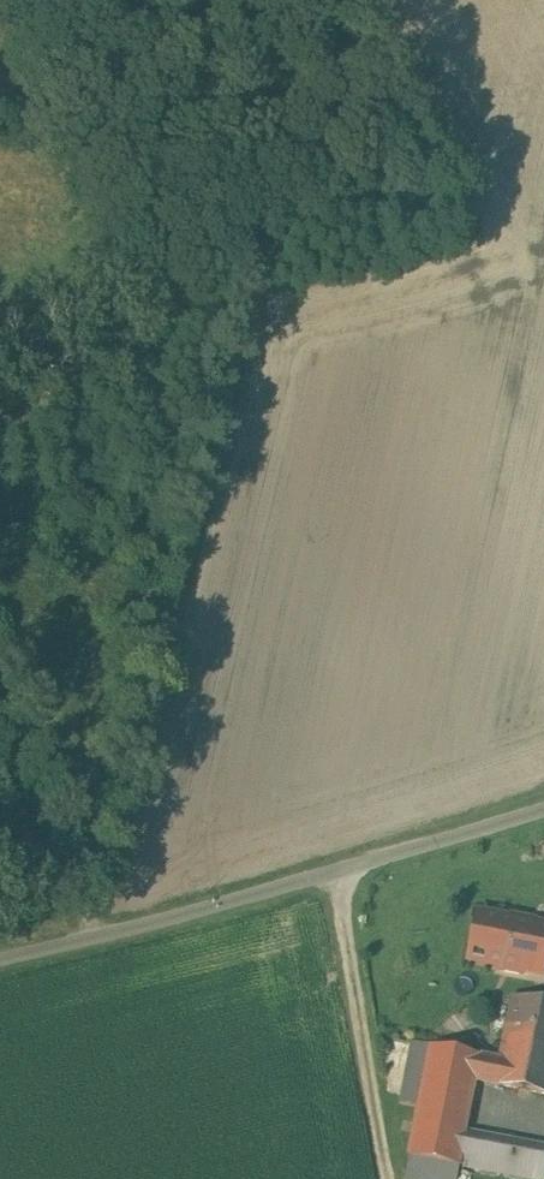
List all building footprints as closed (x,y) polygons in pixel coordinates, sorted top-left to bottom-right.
[(468,961),(542,977),(543,970),(543,927),(478,913),(468,961)] [(512,997),(500,1059),(481,1055),(475,1081),(543,1095),(543,1004),(512,997)] [(410,1156),(459,1166),(475,1081),(481,1055),(431,1046),(410,1156)]
